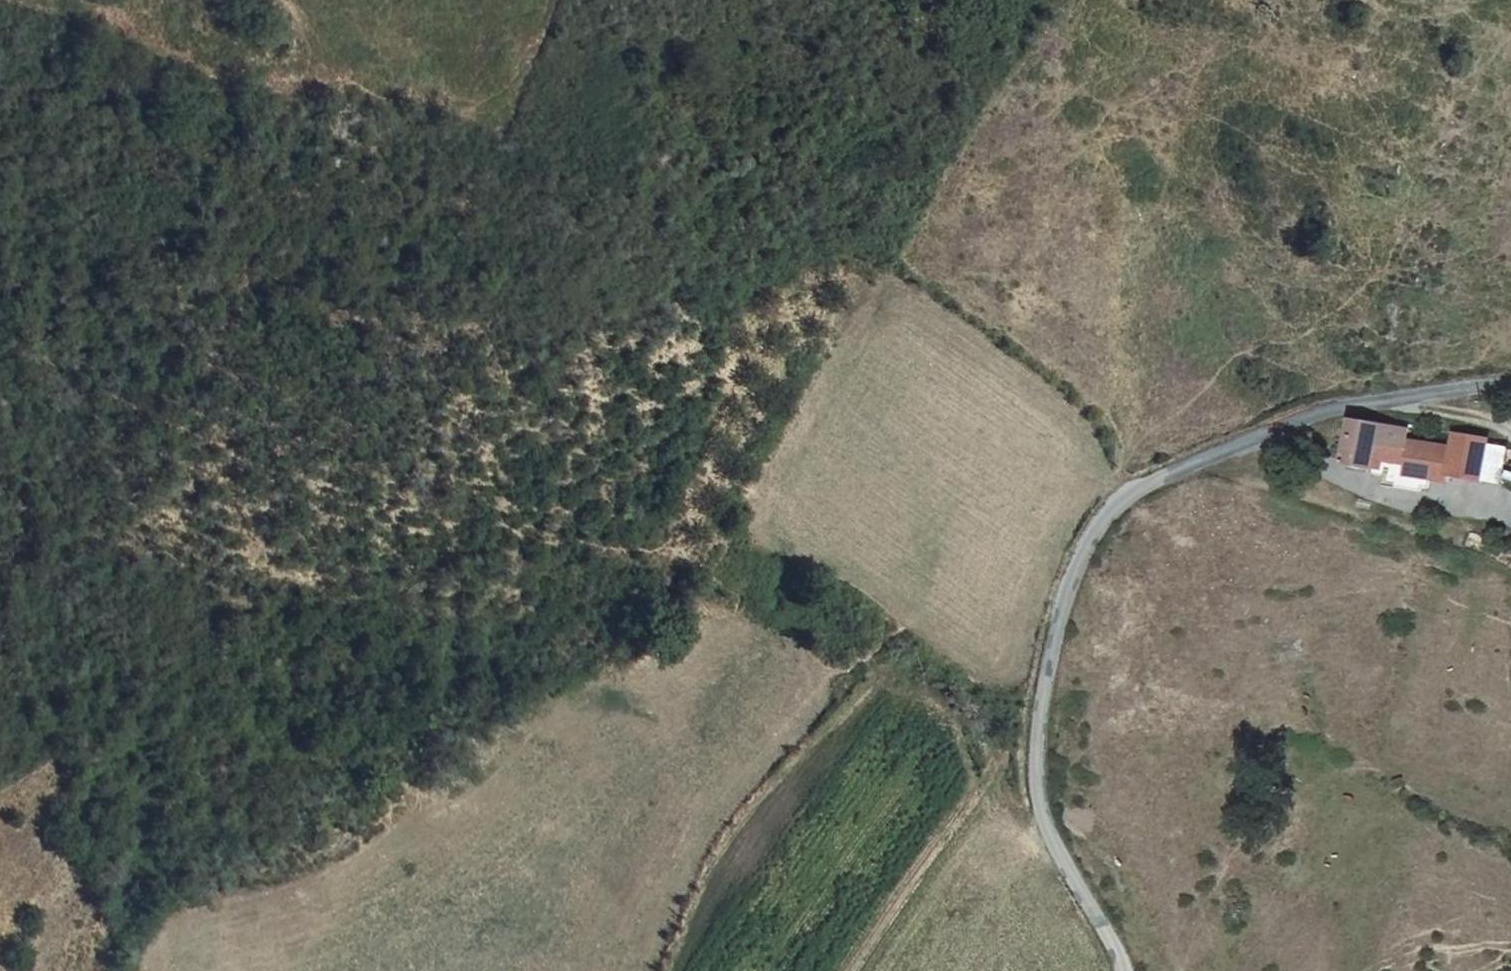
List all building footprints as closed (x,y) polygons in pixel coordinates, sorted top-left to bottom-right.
[(1411,440),(1413,426),(1352,416),(1343,466),(1384,471),(1382,485),(1420,490),(1421,486),(1427,487),(1429,476),(1447,479),(1447,476),(1480,482),(1486,438),(1454,433),(1453,445),(1411,440)]
